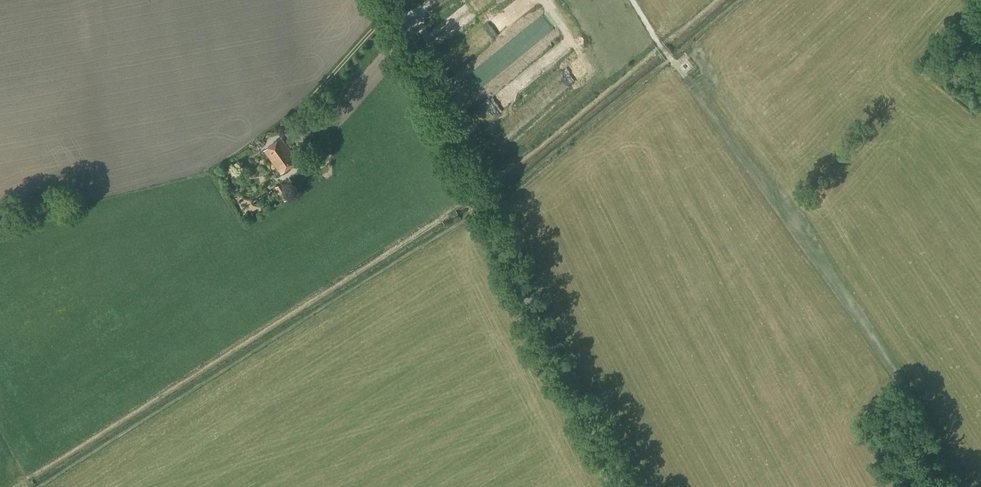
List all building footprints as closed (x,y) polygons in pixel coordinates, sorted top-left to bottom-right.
[(534,0),(516,0),(514,2),(525,14),(537,3),(534,0)] [(468,43),(444,61),(454,74),(478,56),(468,43)] [(508,93),(515,99),(522,91),(515,85),(508,93)] [(313,127),(307,123),(304,127),(310,132),(313,127)] [(281,173),(298,160),(281,138),(264,151),(281,173)] [(284,201),(291,196),(282,182),(275,187),(284,201)]
